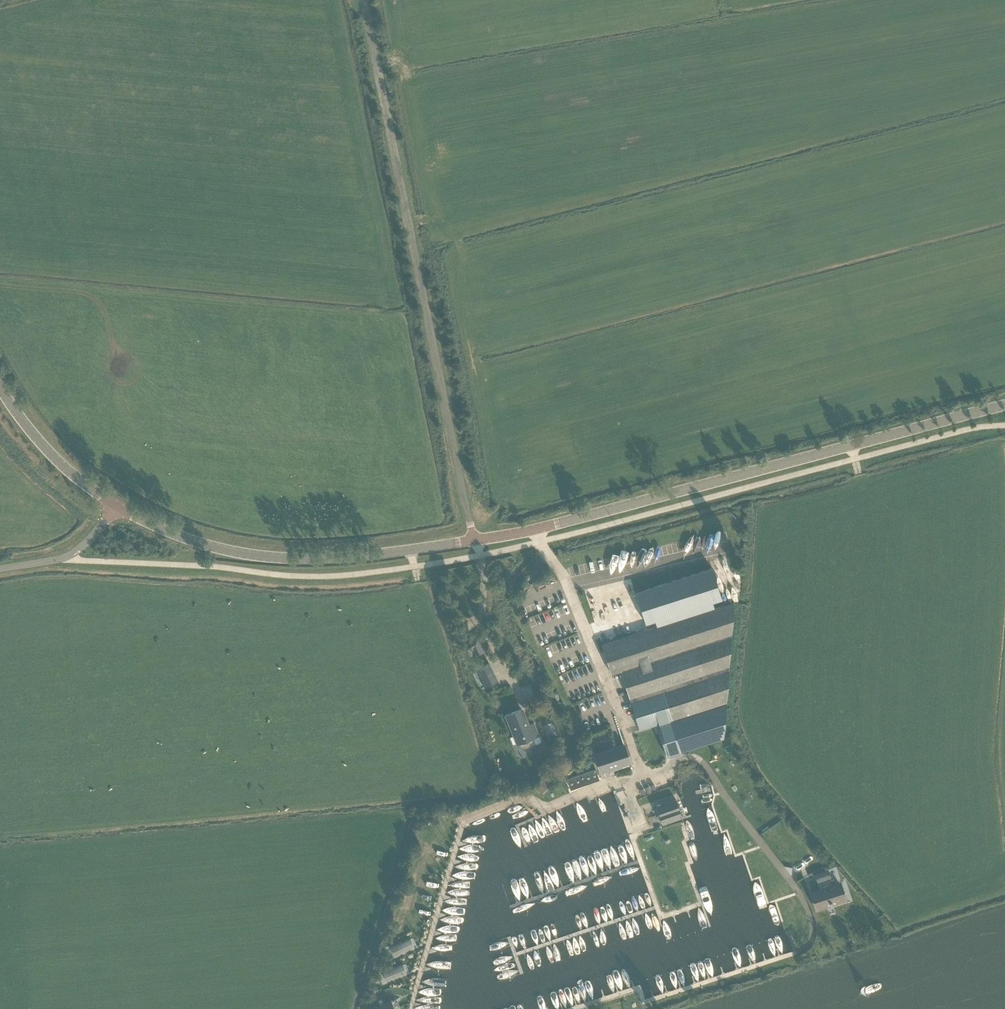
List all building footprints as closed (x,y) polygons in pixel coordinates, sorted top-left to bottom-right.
[(712,568),(636,593),(646,623),(650,622),(652,628),(720,606),(718,600),(722,599),(712,568)] [(615,595),(632,594),(632,587),(615,588),(615,595)] [(592,597),(594,603),(606,599),(604,593),(592,597)] [(721,733),(724,732),(734,602),(602,644),(611,673),(621,671),(640,729),(656,724),(667,756),(710,742),(723,737),(721,733)] [(608,639),(618,633),(614,626),(604,631),(608,639)] [(470,650),(474,648),(477,655),(487,651),(479,633),(465,639),(470,650)] [(565,650),(565,642),(553,643),(553,646),(550,646),(550,651),(565,650)] [(478,668),(486,686),(497,681),(489,663),(478,668)] [(520,709),(519,710),(505,715),(517,744),(538,735),(533,722),(527,725),(520,709)] [(587,745),(608,742),(606,730),(585,733),(587,745)] [(600,772),(630,762),(624,745),(594,755),(600,772)] [(567,779),(570,789),(599,779),(595,769),(567,779)] [(541,779),(533,787),(541,794),(549,786),(541,779)] [(657,806),(660,814),(679,808),(676,799),(657,806)] [(679,808),(660,814),(663,823),(682,816),(679,808)] [(828,869),(815,874),(817,882),(831,878),(828,869)] [(810,877),(796,883),(798,888),(812,882),(810,877)] [(812,895),(817,910),(827,907),(825,903),(845,896),(841,886),(834,888),(831,880),(817,884),(819,890),(821,890),(821,892),(812,895)] [(373,1008),(395,1008),(392,1000),(384,1003),(381,998),(378,1000),(380,1005),(373,1008)]
